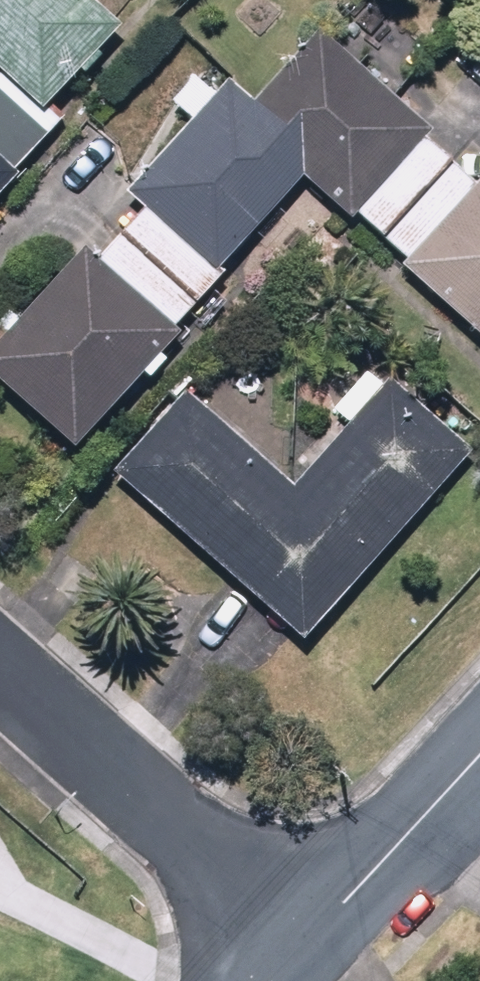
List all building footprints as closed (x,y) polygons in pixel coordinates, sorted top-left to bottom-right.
[(29,123),(114,38),(76,0),(0,0),(0,94),(29,123)] [(116,196),(206,277),(294,187),(341,234),(351,224),(415,149),(424,140),(316,34),(244,107),(223,86),(116,196)] [(6,185),(0,180),(37,143),(0,106),(0,191),(6,185)] [(351,224),(399,271),(390,280),(479,368),(479,186),(477,183),(464,197),(415,149),(351,224)] [(116,196),(105,186),(53,238),(72,256),(0,330),(0,404),(58,461),(172,345),(163,337),(214,285),(206,277),(116,196)] [(176,398),(100,482),(286,652),(464,457),(367,369),(324,416),(341,432),(283,496),(176,398)]
